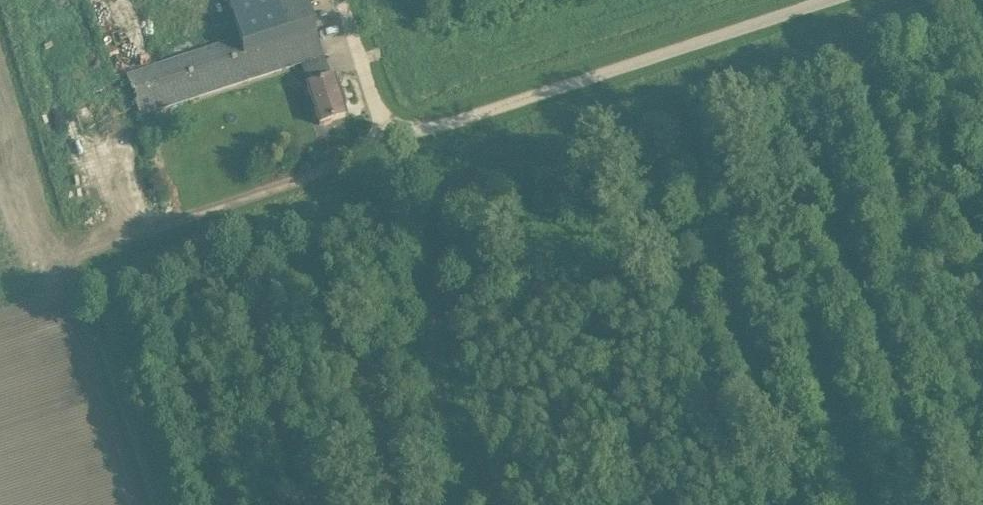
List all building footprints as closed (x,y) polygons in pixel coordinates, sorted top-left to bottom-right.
[(239,39),(127,75),(140,115),(301,62),(315,58),(321,56),(303,0),(227,0),(239,39)] [(315,58),(301,62),(309,85),(306,86),(319,124),(344,116),(332,77),(322,81),(315,58)] [(108,152),(90,159),(95,172),(113,165),(108,152)]
